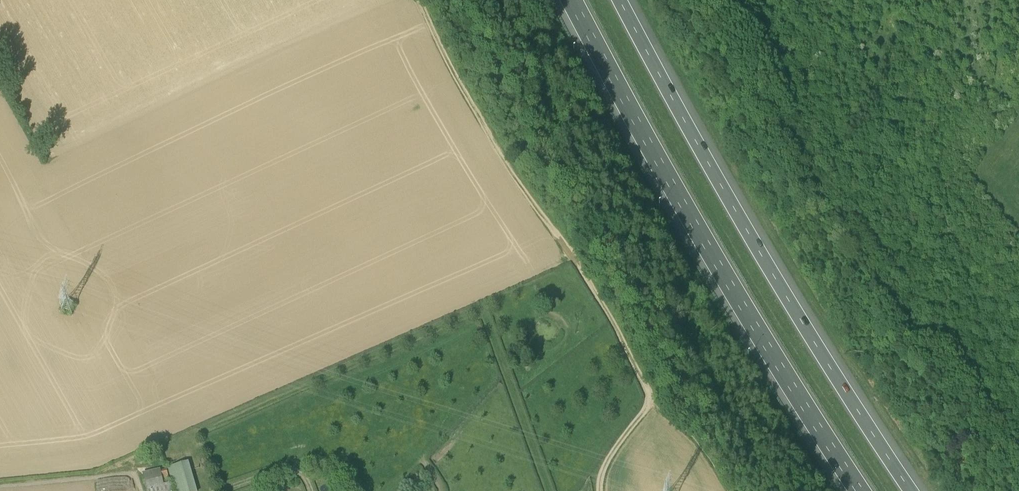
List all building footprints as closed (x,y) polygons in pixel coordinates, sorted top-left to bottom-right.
[(177,490),(198,490),(193,464),(172,468),(177,490)] [(164,486),(160,468),(143,473),(147,490),(172,490),(171,484),(164,486)]
